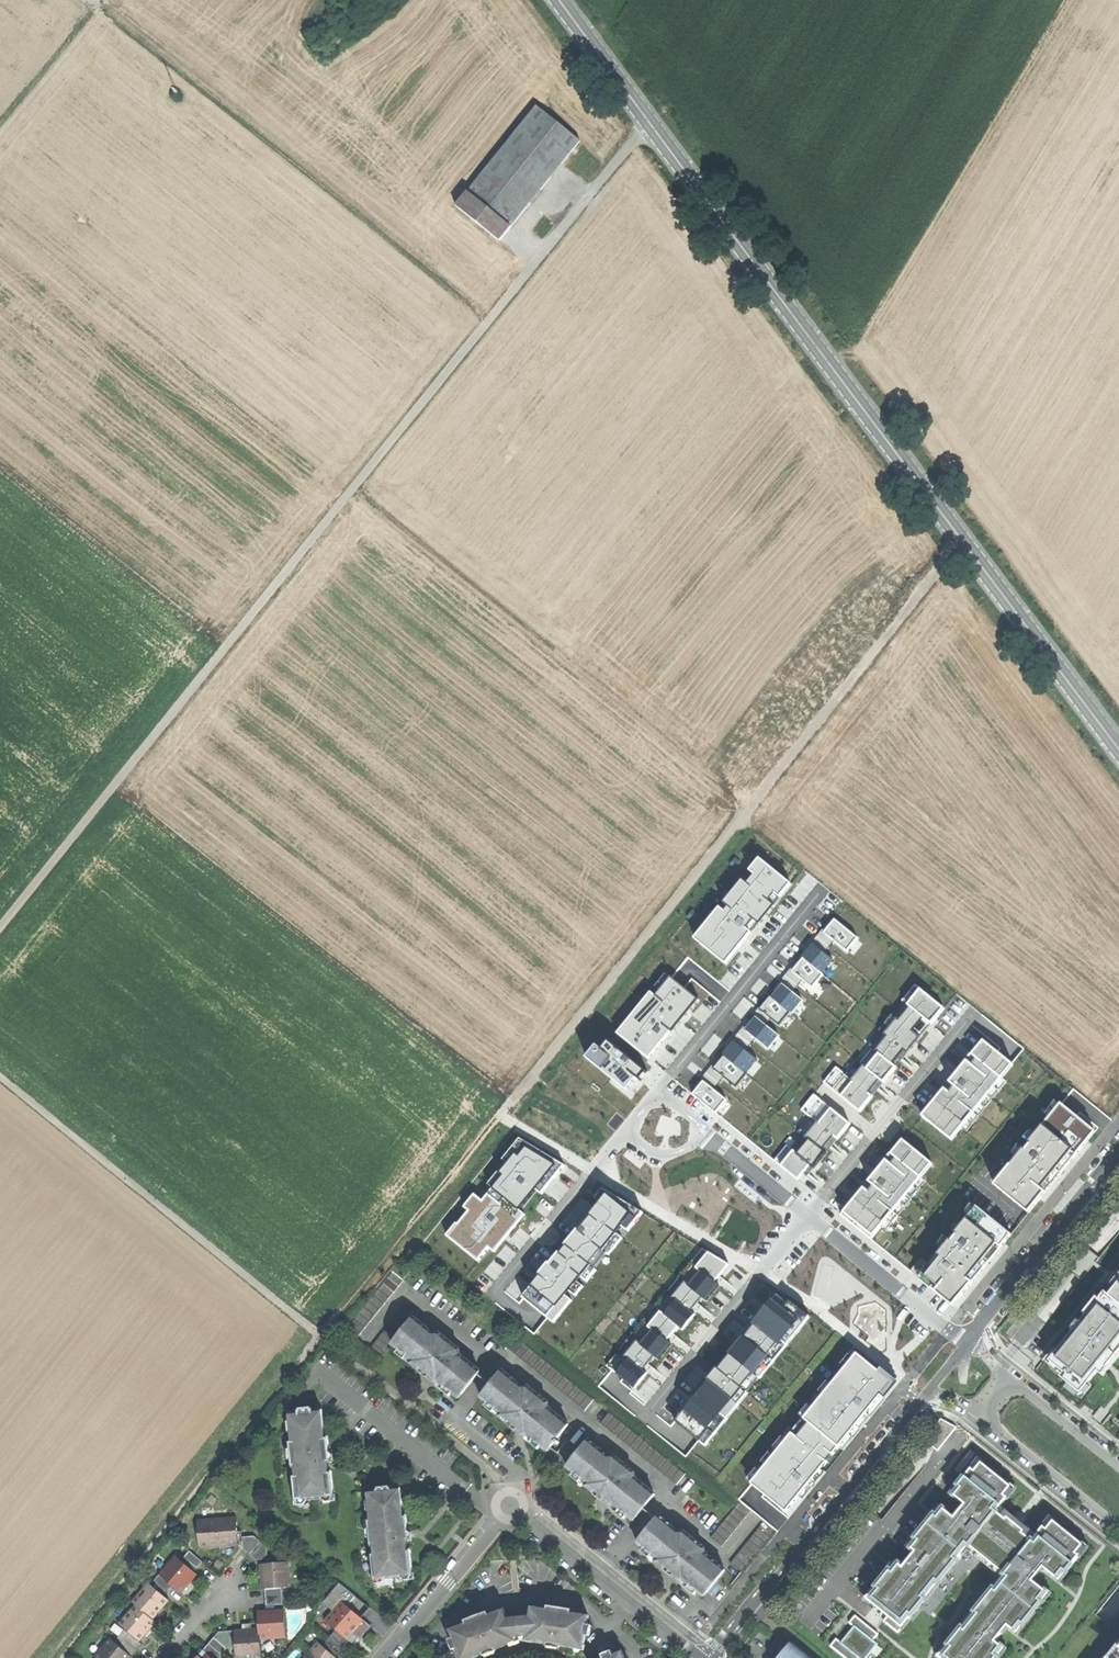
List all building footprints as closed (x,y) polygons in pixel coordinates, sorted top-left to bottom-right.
[(461,205),(504,240),(585,139),(542,104),(461,205)] [(790,880),(760,857),(752,866),(757,870),(749,881),(744,878),(726,900),(731,904),(725,911),(720,906),(695,937),(728,963),(737,951),(793,883),(790,880)] [(847,950),(858,937),(836,919),(825,932),(834,940),(847,950)] [(824,952),(834,940),(825,932),(822,930),(812,942),(813,943),(824,952)] [(813,943),(802,958),(822,974),(834,960),(824,952),(813,943)] [(812,986),(822,974),(802,958),(792,970),(803,979),(812,986)] [(782,984),(792,992),(803,979),(792,970),(790,968),(779,982),(782,984)] [(672,1032),(698,1000),(678,984),(671,978),(665,973),(617,1034),(648,1059),(671,1031),(672,1032)] [(782,984),(771,997),(791,1013),(802,1000),(792,992),(782,984)] [(836,1067),(823,1082),(859,1112),(872,1097),(868,1094),(879,1080),(883,1083),(896,1067),(892,1064),(903,1050),(907,1053),(920,1037),(916,1034),(927,1021),(931,1024),(943,1008),(919,989),(914,985),(901,1000),(907,1005),(909,1006),(898,1020),(896,1018),(884,1032),(879,1028),(878,1030),(879,1031),(867,1045),(871,1049),(860,1062),(856,1059),(844,1074),(836,1067)] [(781,1026),(791,1013),(771,997),(761,1009),(772,1018),(781,1026)] [(756,1017),(766,1025),(772,1018),(761,1009),(758,1007),(753,1014),(756,1017)] [(768,1047),(778,1035),(766,1025),(756,1017),(746,1029),(756,1037),(768,1047)] [(734,1042),(745,1051),(756,1037),(746,1029),(743,1027),(732,1040),(734,1042)] [(597,1046),(587,1058),(612,1078),(628,1090),(638,1077),(641,1079),(647,1071),(609,1041),(602,1050),(597,1046)] [(966,1061),(922,1116),(951,1140),(1012,1064),(1005,1058),(983,1041),(971,1055),(976,1059),(971,1065),(966,1061)] [(734,1042),(723,1055),(746,1074),(757,1061),(745,1051),(734,1042)] [(736,1087),(746,1074),(723,1055),(713,1067),(724,1077),(736,1087)] [(714,1089),(724,1077),(713,1067),(712,1067),(702,1079),(704,1081),(714,1089)] [(704,1081),(693,1094),(716,1113),(727,1099),(714,1089),(704,1081)] [(837,1139),(849,1124),(813,1094),(801,1110),(810,1117),(797,1132),(801,1134),(790,1148),(787,1145),(774,1161),(797,1179),(809,1165),(813,1168),(826,1153),(823,1150),(833,1137),(837,1139)] [(1004,1173),(994,1185),(1028,1213),(1095,1130),(1070,1111),(1060,1103),(1028,1142),(1030,1144),(1025,1150),(1023,1149),(1004,1173)] [(491,1187),(522,1211),(536,1193),(542,1198),(565,1167),(521,1133),(501,1159),(504,1162),(487,1183),(491,1187)] [(871,1239),(932,1164),(902,1140),(891,1154),(895,1158),(890,1164),(886,1160),(841,1215),(871,1239)] [(527,1214),(522,1211),(491,1187),(483,1197),(474,1191),(461,1208),(466,1212),(458,1222),(456,1220),(444,1236),(479,1263),(489,1250),(495,1255),(527,1214)] [(631,1213),(607,1194),(551,1265),(549,1264),(540,1275),(541,1276),(523,1299),(536,1310),(546,1318),(554,1324),(573,1301),(565,1295),(631,1213)] [(953,1306),(1012,1235),(977,1207),(955,1234),(957,1235),(952,1241),(950,1240),(938,1255),(930,1265),(921,1258),(910,1271),(953,1306)] [(619,1353),(623,1356),(612,1370),(635,1389),(647,1374),(643,1370),(654,1357),(658,1360),(671,1344),(667,1341),(678,1327),(682,1330),(695,1315),(691,1312),(702,1298),(706,1301),(719,1285),(715,1282),(727,1266),(704,1248),(691,1264),(694,1267),(683,1281),(679,1278),(667,1294),(671,1297),(660,1310),(655,1306),(654,1308),(655,1308),(644,1323),(643,1322),(642,1323),(647,1327),(636,1340),(632,1337),(619,1353)] [(403,1281),(392,1271),(344,1330),(355,1339),(403,1281)] [(1109,1295),(1106,1293),(1051,1361),(1066,1373),(1062,1377),(1080,1391),(1118,1343),(1118,1283),(1109,1295)] [(717,1368),(674,1421),(700,1442),(710,1430),(708,1429),(742,1388),(740,1387),(752,1372),(755,1375),(769,1358),(768,1357),(781,1341),(782,1342),(801,1318),(786,1306),(788,1304),(777,1295),(729,1353),(731,1355),(719,1369),(717,1368)] [(413,1318),(402,1309),(369,1350),(380,1359),(392,1344),(395,1341),(413,1318)] [(433,1334),(413,1318),(395,1341),(401,1346),(399,1349),(396,1353),(404,1360),(407,1356),(413,1361),(411,1363),(416,1368),(436,1383),(436,1384),(438,1381),(444,1386),(441,1390),(449,1396),(452,1393),(455,1389),(461,1394),(480,1372),(460,1356),(462,1353),(436,1331),(433,1334)] [(584,1411),(593,1400),(517,1338),(508,1349),(584,1411)] [(392,1344),(399,1349),(401,1346),(395,1341),(392,1344)] [(835,1366),(842,1372),(858,1354),(851,1348),(835,1366)] [(756,1491),(788,1517),(896,1386),(858,1354),(804,1418),(811,1424),(799,1438),(793,1433),(749,1485),(756,1491)] [(411,1364),(411,1363),(413,1361),(407,1356),(404,1360),(409,1364),(411,1364)] [(522,1387),(502,1371),(484,1394),(490,1399),(487,1402),(484,1406),(492,1413),(493,1411),(495,1409),(501,1414),(499,1416),(506,1422),(513,1427),(521,1433),(525,1437),(527,1434),(533,1439),(531,1441),(530,1443),(538,1449),(541,1446),(543,1442),(550,1447),(554,1442),(557,1445),(559,1442),(556,1440),(568,1425),(548,1409),(551,1406),(524,1384),(522,1387)] [(436,1384),(436,1383),(436,1384),(436,1385),(436,1386),(441,1390),(444,1386),(438,1381),(436,1384)] [(458,1398),(461,1394),(455,1389),(452,1393),(458,1398)] [(490,1399),(484,1394),(481,1397),(487,1402),(490,1399)] [(325,1437),(322,1410),(313,1411),(299,1412),(289,1413),(292,1440),(290,1440),(291,1448),(293,1451),(294,1459),(292,1459),(293,1468),(295,1468),(296,1475),(293,1475),(296,1499),(304,1498),(307,1501),(323,1499),(325,1496),(334,1495),(331,1471),(328,1471),(327,1462),(327,1455),(329,1452),(327,1436),(325,1437)] [(685,1474),(609,1412),(600,1423),(676,1485),(685,1474)] [(942,1419),(923,1441),(938,1451),(956,1427),(942,1419)] [(608,1457),(588,1441),(570,1463),(576,1469),(573,1472),(570,1476),(579,1482),(580,1481),(581,1479),(587,1484),(586,1486),(592,1491),(607,1503),(611,1506),(613,1504),(619,1509),(617,1511),(616,1512),(624,1519),(627,1516),(630,1512),(636,1517),(655,1495),(634,1478),(637,1475),(611,1454),(608,1457)] [(543,1442),(541,1446),(547,1451),(550,1447),(543,1442)] [(976,1453),(971,1450),(955,1470),(960,1474),(976,1453)] [(943,1657),(997,1657),(999,1656),(995,1653),(1002,1645),(996,1640),(1009,1625),(1015,1630),(1021,1621),(1024,1624),(1043,1601),(1039,1598),(1046,1590),(1034,1580),(1044,1567),(1057,1577),(1064,1568),(1067,1571),(1080,1555),(1077,1552),(1084,1543),(1054,1519),(1047,1528),(1044,1525),(1036,1534),(1040,1537),(1036,1542),(1024,1532),(1025,1530),(1022,1527),(1011,1518),(1008,1516),(1006,1518),(997,1510),(1015,1488),(979,1459),(951,1492),(966,1504),(955,1516),(941,1505),(909,1545),(916,1551),(904,1566),(897,1561),(867,1598),(888,1615),(884,1621),(898,1632),(969,1544),(1005,1573),(976,1610),(979,1613),(966,1630),(962,1627),(944,1649),(948,1652),(943,1657)] [(576,1469),(570,1463),(567,1467),(573,1472),(576,1469)] [(377,1491),(368,1491),(371,1518),(368,1519),(369,1527),(372,1529),(373,1537),(370,1537),(371,1546),(374,1546),(375,1553),(372,1553),(375,1577),(383,1577),(386,1579),(402,1577),(404,1574),(412,1573),(410,1549),(407,1550),(405,1534),(408,1530),(407,1522),(406,1515),(403,1515),(400,1488),(391,1489),(377,1491)] [(750,1511),(739,1503),(711,1538),(722,1547),(750,1511)] [(630,1512),(627,1516),(633,1521),(636,1517),(630,1512)] [(678,1532),(658,1516),(640,1539),(647,1544),(644,1548),(641,1551),(649,1558),(650,1557),(652,1554),(658,1559),(656,1561),(664,1568),(681,1582),(683,1580),(689,1585),(687,1587),(686,1588),(694,1595),(697,1591),(700,1587),(706,1593),(725,1570),(705,1554),(707,1551),(681,1530),(678,1532)] [(1013,1516),(1011,1518),(1022,1527),(1024,1524),(1018,1520),(1013,1516)] [(220,1546),(238,1545),(237,1532),(236,1518),(197,1520),(199,1548),(220,1546)] [(775,1531),(763,1522),(730,1563),(742,1572),(775,1531)] [(254,1536),(242,1537),(243,1545),(243,1549),(249,1554),(261,1542),(254,1536)] [(647,1544),(640,1539),(637,1543),(644,1548),(647,1544)] [(267,1547),(261,1542),(249,1554),(256,1560),(260,1560),(268,1559),(267,1547)] [(190,1551),(184,1557),(188,1560),(197,1568),(203,1562),(190,1551)] [(159,1575),(172,1586),(181,1593),(190,1583),(197,1574),(185,1563),(181,1560),(176,1555),(159,1575)] [(261,1576),(262,1589),(265,1589),(282,1588),(291,1587),(289,1562),(272,1563),(260,1564),(261,1576)] [(159,1575),(154,1581),(156,1583),(159,1586),(167,1592),(172,1586),(159,1575)] [(135,1604),(153,1619),(161,1610),(169,1600),(156,1589),(153,1587),(149,1583),(132,1601),(135,1604)] [(323,1602),(333,1611),(342,1601),(347,1606),(355,1596),(340,1583),(323,1602)] [(700,1587),(697,1591),(703,1596),(706,1593),(700,1587)] [(282,1588),(265,1589),(266,1606),(275,1605),(283,1605),(282,1588)] [(355,1596),(347,1606),(361,1618),(369,1608),(355,1596)] [(336,1630),(347,1639),(353,1633),(364,1620),(361,1618),(347,1606),(342,1601),(333,1611),(325,1620),(336,1630)] [(130,1633),(139,1641),(149,1631),(156,1622),(153,1619),(135,1604),(119,1624),(124,1628),(130,1633)] [(555,1610),(531,1607),(530,1616),(527,1636),(534,1637),(533,1642),(547,1644),(551,1641),(558,1643),(561,1646),(575,1648),(576,1644),(584,1645),(585,1635),(587,1625),(588,1616),(563,1612),(564,1609),(560,1608),(556,1607),(555,1610)] [(267,1610),(258,1611),(259,1616),(260,1629),(261,1639),(286,1637),(284,1609),(275,1609),(267,1610)] [(473,1621),(450,1630),(453,1639),(457,1649),(460,1657),(468,1655),(469,1657),(472,1657),(483,1654),(485,1650),(492,1647),(496,1649),(509,1644),(507,1640),(514,1637),(507,1618),(504,1609),(481,1618),(473,1621)] [(831,1646),(846,1657),(859,1657),(860,1657),(866,1657),(877,1644),(873,1641),(878,1634),(855,1615),(849,1623),(855,1627),(842,1643),(836,1639),(831,1646)] [(530,1616),(507,1618),(514,1637),(516,1642),(526,1641),(527,1636),(530,1616)] [(364,1620),(353,1633),(360,1640),(366,1633),(372,1627),(364,1620)] [(124,1628),(116,1638),(122,1643),(124,1639),(130,1633),(124,1628)] [(260,1629),(249,1629),(235,1630),(236,1648),(237,1657),(254,1657),(262,1657),(261,1639),(260,1629)] [(236,1648),(235,1630),(219,1632),(214,1637),(227,1649),(236,1648)] [(336,1630),(325,1642),(338,1654),(349,1641),(347,1639),(336,1630)] [(124,1639),(137,1651),(143,1644),(139,1641),(130,1633),(124,1639)] [(214,1637),(203,1650),(213,1657),(219,1657),(227,1649),(214,1637)] [(110,1638),(93,1657),(94,1657),(131,1657),(132,1657),(119,1646),(110,1638)] [(122,1643),(119,1646),(132,1657),(137,1651),(124,1639),(122,1643)] [(336,1657),(322,1645),(318,1641),(304,1657),(337,1657),(336,1657)] [(792,1641),(778,1657),(809,1657),(806,1655),(807,1654),(792,1641)] [(325,1642),(322,1645),(336,1657),(338,1654),(325,1642)] [(203,1650),(197,1657),(199,1657),(213,1657),(203,1650)]
